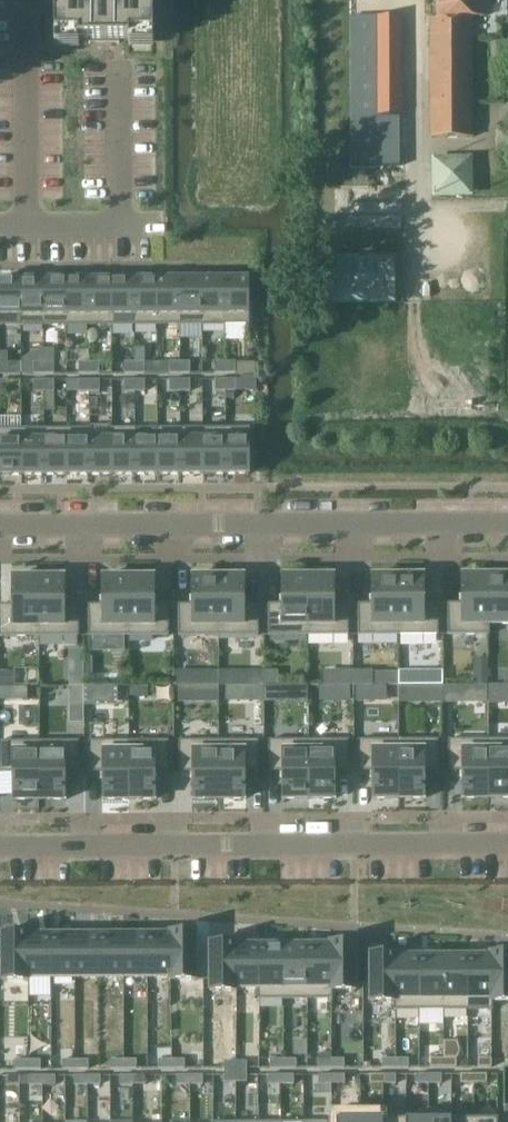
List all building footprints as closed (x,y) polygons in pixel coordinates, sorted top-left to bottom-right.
[(55,35),(79,35),(79,41),(130,41),(130,35),(154,35),(154,0),(55,0),(55,35)] [(432,18),(432,137),(473,136),(473,15),(487,15),(487,0),(440,0),(440,18),(432,18)] [(354,175),(402,175),(402,16),(353,16),(354,175)] [(435,196),(475,196),(474,156),(434,156),(435,196)] [(309,302),(398,301),(397,253),(309,254),(309,302)] [(180,325),(180,278),(157,279),(158,325),(180,325)] [(203,325),(203,278),(180,278),(180,325),(203,325)] [(226,325),(225,278),(203,278),(203,325),(226,325)] [(250,325),(250,278),(225,278),(226,325),(250,325)] [(21,279),(0,279),(0,315),(20,315),(22,315),(21,279)] [(44,325),(44,279),(21,279),(22,315),(20,315),(20,326),(44,325)] [(67,325),(67,279),(44,279),(44,325),(67,325)] [(90,325),(89,279),(67,279),(67,325),(90,325)] [(112,325),(112,279),(89,279),(90,325),(112,325)] [(135,325),(135,279),(112,279),(112,325),(135,325)] [(158,325),(157,279),(135,279),(135,325),(158,325)] [(226,373),(226,361),(216,362),(216,373),(226,373)] [(236,361),(226,361),(226,373),(236,373),(236,361)] [(10,362),(0,362),(0,374),(11,374),(10,362)] [(44,373),(44,362),(34,362),(34,373),(44,373)] [(55,362),(44,362),(44,373),(55,373),(55,362)] [(90,373),(90,362),(80,362),(80,373),(90,373)] [(100,362),(90,362),(90,373),(100,373),(100,362)] [(135,373),(135,362),(125,362),(125,373),(135,373)] [(145,362),(135,362),(135,373),(145,373),(145,362)] [(181,373),(180,362),(170,362),(170,373),(181,373)] [(191,362),(180,362),(181,373),(191,373),(191,362)] [(226,391),(226,379),(216,380),(216,391),(226,391)] [(236,379),(226,379),(226,391),(236,391),(236,379)] [(11,380),(0,380),(0,392),(11,392),(11,380)] [(44,391),(44,380),(34,380),(34,392),(44,391)] [(55,380),(44,380),(44,391),(55,391),(55,380)] [(90,391),(90,380),(80,380),(80,391),(90,391)] [(100,380),(90,380),(90,391),(100,391),(100,380)] [(135,391),(135,380),(125,380),(125,391),(135,391)] [(145,380),(135,380),(135,391),(145,391),(145,380)] [(181,391),(181,380),(170,380),(170,391),(181,391)] [(191,380),(181,380),(181,391),(191,391),(191,380)] [(250,427),(226,428),(226,474),(250,474),(250,427)] [(22,428),(0,428),(0,475),(22,475),(22,428)] [(45,475),(45,428),(22,428),(22,475),(45,475)] [(67,475),(67,428),(45,428),(45,475),(67,475)] [(90,439),(91,439),(91,428),(67,428),(67,475),(90,474),(90,439)] [(135,439),(137,438),(137,428),(111,428),(111,439),(113,439),(113,474),(136,474),(135,439)] [(181,474),(181,428),(157,428),(157,438),(158,438),(158,474),(181,474)] [(204,474),(203,428),(181,428),(181,474),(204,474)] [(226,474),(226,428),(203,428),(204,474),(226,474)] [(158,438),(157,438),(137,438),(135,439),(136,474),(158,474),(158,438)] [(113,439),(111,439),(91,439),(90,439),(90,474),(113,474),(113,439)] [(488,576),(489,624),(490,624),(507,624),(507,575),(488,576)] [(245,576),(219,577),(219,635),(259,635),(259,604),(246,604),(245,576)] [(282,604),(269,604),(269,635),(309,635),(309,576),(282,576),(282,604)] [(335,576),(309,576),(309,635),(349,635),(349,604),(335,604),(335,576)] [(372,604),(358,604),(359,635),(399,635),(398,576),(372,576),(372,604)] [(425,576),(398,576),(399,635),(439,635),(438,603),(425,603),(425,576)] [(461,603),(448,603),(448,634),(490,634),(490,624),(489,624),(488,576),(461,576),(461,603)] [(0,605),(0,636),(39,636),(39,577),(12,577),(12,605),(0,605)] [(66,577),(39,577),(39,636),(79,636),(79,605),(66,605),(66,577)] [(102,605),(89,605),(89,636),(129,636),(129,577),(102,577),(102,605)] [(156,577),(129,577),(129,636),(169,636),(169,604),(156,604),(156,577)] [(192,604),(179,604),(179,636),(219,635),(219,577),(192,577),(192,604)] [(192,670),(174,670),(174,686),(192,686),(192,670)] [(264,670),(245,670),(245,685),(264,685),(264,670)] [(279,670),(264,670),(264,685),(279,685),(279,670)] [(354,670),(338,670),(339,685),(354,685),(354,670)] [(373,670),(354,670),(354,685),(373,685),(373,670)] [(443,670),(399,671),(399,685),(443,685),(443,670)] [(0,671),(0,686),(14,685),(14,671),(0,671)] [(474,672),(474,684),(488,684),(488,672),(474,672)] [(506,685),(490,685),(490,704),(506,704),(506,685)] [(99,686),(86,686),(86,704),(98,704),(99,686)] [(149,686),(130,686),(130,697),(149,696),(149,686)] [(218,686),(205,686),(206,701),(218,701),(218,686)] [(263,686),(249,686),(250,700),(263,700),(263,686)] [(368,686),(356,686),(356,699),(368,699),(368,686)] [(444,686),(424,686),(424,701),(443,701),(444,686)] [(84,709),(70,709),(70,722),(84,722),(84,709)] [(349,739),(309,740),(309,799),(336,798),(336,771),(349,771),(349,739)] [(399,739),(359,739),(359,771),(372,771),(372,798),(399,798),(399,739)] [(439,739),(399,739),(399,798),(426,798),(426,770),(439,770),(439,739)] [(489,739),(449,739),(449,770),(462,770),(462,798),(489,798),(489,739)] [(489,739),(489,798),(507,798),(507,739),(489,739)] [(106,740),(90,740),(90,772),(103,772),(103,799),(130,799),(130,740),(106,740)] [(170,740),(130,740),(130,799),(157,799),(156,771),(170,771),(170,740)] [(219,740),(179,740),(179,771),(193,771),(193,799),(219,799),(219,740)] [(259,740),(219,740),(219,799),(246,799),(246,771),(259,771),(259,740)] [(309,740),(269,740),(269,771),(282,771),(283,799),(309,799),(309,740)] [(0,741),(0,772),(13,772),(13,800),(40,800),(40,741),(0,741)] [(80,741),(40,741),(40,800),(67,800),(67,772),(80,772),(80,741)] [(29,932),(2,932),(2,980),(29,980),(29,978),(28,978),(27,934),(29,934),(29,932)] [(197,932),(170,932),(170,934),(171,934),(172,978),(170,978),(170,980),(197,979),(197,932)] [(29,934),(27,934),(28,978),(29,978),(52,978),(51,934),(29,934)] [(75,934),(51,934),(52,978),(76,978),(75,934)] [(99,934),(75,934),(76,978),(100,978),(99,934)] [(123,934),(99,934),(100,978),(124,978),(123,934)] [(147,934),(123,934),(124,978),(148,978),(147,934)] [(170,934),(147,934),(148,978),(170,978),(172,978),(171,934),(170,934)] [(357,942),(330,942),(330,944),(331,944),(332,990),(333,990),(357,990),(357,942)] [(237,943),(210,943),(210,991),(237,990),(237,988),(236,988),(236,944),(237,944),(237,943)] [(237,944),(236,944),(236,988),(237,988),(258,988),(260,988),(259,944),(237,944)] [(260,988),(258,988),(258,999),(284,999),(284,944),(259,944),(260,988)] [(308,944),(284,944),(284,999),(308,999),(308,944)] [(330,944),(308,944),(308,999),(333,999),(333,990),(332,990),(331,944),(330,944)] [(397,953),(370,953),(370,1001),(394,1001),(396,1001),(395,955),(397,955),(397,953)] [(490,953),(490,955),(492,955),(492,1001),(493,1001),(507,1001),(507,953),(490,953)] [(396,1001),(394,1001),(394,1010),(420,1010),(420,955),(397,955),(395,955),(396,1001)] [(444,955),(420,955),(420,1010),(444,1010),(444,955)] [(468,955),(444,955),(444,1010),(468,1010),(468,955)] [(490,955),(468,955),(468,1010),(493,1010),(493,1001),(492,1001),(492,955),(490,955)] [(396,1058),(383,1058),(383,1068),(396,1068),(396,1058)] [(409,1058),(396,1058),(396,1068),(409,1068),(409,1058)] [(444,1058),(431,1058),(431,1067),(444,1067),(444,1058)] [(457,1058),(444,1058),(444,1067),(457,1067),(457,1058)] [(492,1058),(479,1058),(479,1067),(492,1067),(492,1058)] [(124,1059),(111,1059),(111,1069),(124,1069),(124,1059)] [(137,1059),(124,1059),(124,1069),(137,1069),(137,1059)] [(172,1059),(159,1059),(159,1068),(172,1068),(172,1059)] [(185,1059),(172,1059),(172,1068),(185,1068),(185,1059)] [(284,1059),(271,1059),(271,1068),(284,1068),(284,1059)] [(297,1059),(284,1059),(284,1068),(297,1068),(297,1059)] [(332,1059),(318,1059),(318,1068),(332,1068),(332,1059)] [(345,1059),(332,1059),(332,1068),(345,1068),(345,1059)] [(28,1060),(15,1060),(15,1069),(28,1069),(28,1060)] [(41,1060),(28,1060),(28,1069),(41,1069),(41,1060)] [(76,1060),(63,1060),(63,1069),(76,1069),(76,1060)] [(89,1060),(76,1060),(76,1069),(89,1069),(89,1060)] [(236,1061),(225,1061),(225,1072),(236,1071),(236,1061)] [(247,1061),(236,1061),(236,1071),(247,1071),(247,1061)] [(236,1071),(225,1072),(225,1082),(236,1082),(236,1071)] [(247,1071),(236,1071),(236,1082),(247,1082),(247,1071)] [(383,1074),(370,1075),(370,1084),(383,1084),(383,1074)] [(396,1074),(383,1074),(383,1084),(396,1084),(396,1074)] [(429,1074),(416,1074),(416,1084),(429,1083),(429,1074)] [(442,1074),(429,1074),(429,1083),(442,1083),(442,1074)] [(474,1074),(461,1074),(461,1083),(474,1083),(474,1074)] [(487,1074),(474,1074),(474,1083),(487,1083),(487,1074)] [(43,1075),(30,1076),(30,1085),(43,1085),(43,1075)] [(56,1075),(43,1075),(43,1085),(56,1084),(56,1075)] [(88,1075),(75,1076),(75,1085),(88,1084),(88,1075)] [(101,1075),(88,1075),(88,1084),(101,1084),(101,1075)] [(133,1075),(120,1075),(120,1084),(133,1084),(133,1075)] [(147,1075),(133,1075),(133,1084),(147,1084),(147,1075)] [(190,1075),(177,1075),(177,1084),(190,1084),(190,1075)] [(203,1075),(190,1075),(190,1084),(204,1084),(203,1075)] [(281,1075),(268,1075),(268,1084),(281,1084),(281,1075)] [(294,1075),(281,1075),(281,1084),(294,1084),(294,1075)] [(332,1075),(319,1075),(319,1084),(332,1084),(332,1075)] [(345,1075),(332,1075),(332,1084),(345,1084),(345,1075)] [(20,1076),(6,1076),(7,1085),(20,1085),(20,1076)] [(337,1109),(337,1121),(361,1121),(361,1120),(362,1120),(362,1109),(337,1109)] [(382,1109),(382,1119),(384,1120),(384,1121),(406,1121),(406,1119),(408,1119),(408,1109),(382,1109)] [(427,1109),(427,1119),(429,1119),(429,1121),(452,1121),(452,1119),(453,1119),(453,1109),(427,1109)]
